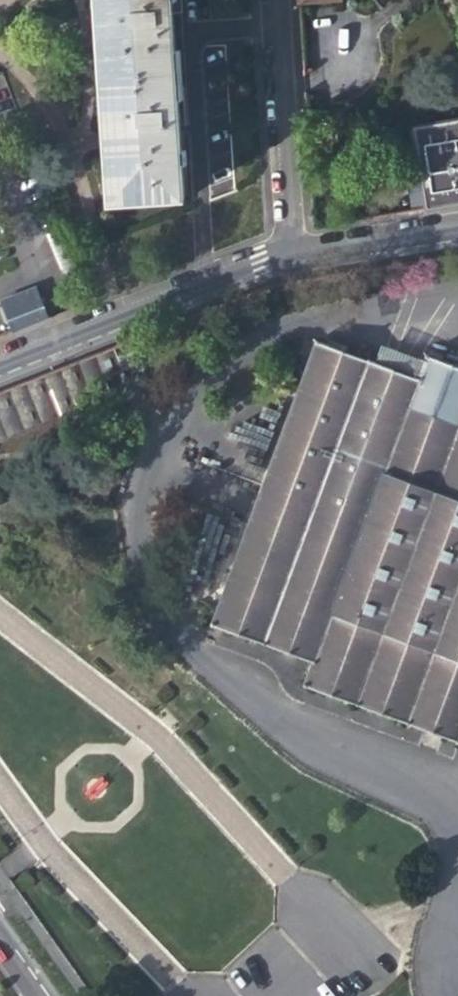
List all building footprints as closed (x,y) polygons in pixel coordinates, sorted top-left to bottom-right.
[(111,130),(116,167),(107,168),(110,204),(182,200),(170,0),(106,0),(111,130)] [(427,211),(457,206),(457,124),(415,131),(427,211)] [(34,323),(49,318),(34,285),(1,299),(14,331),(34,323)] [(416,350),(408,374),(311,339),(209,625),(310,660),(301,683),(457,739),(457,364),(416,350)] [(112,347),(0,390),(0,439),(129,389),(112,347)]
